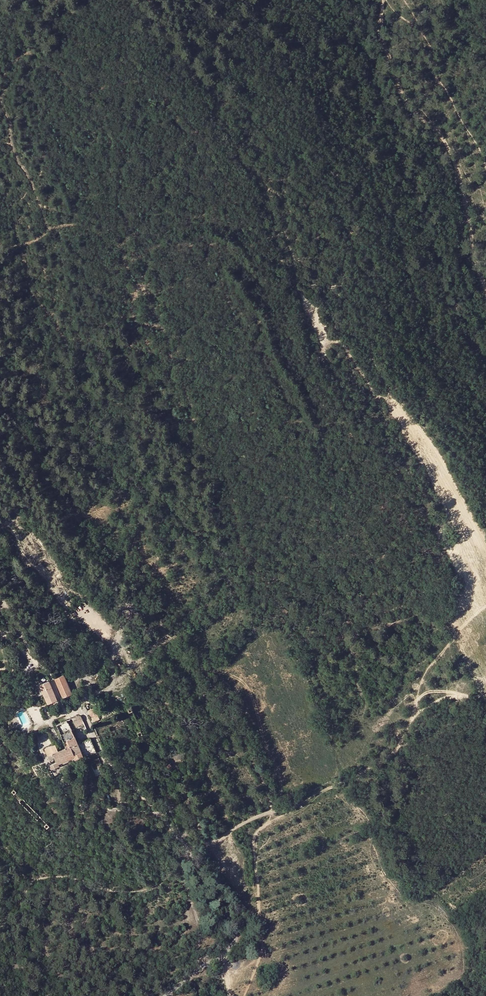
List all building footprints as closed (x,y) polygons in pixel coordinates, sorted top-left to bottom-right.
[(71,696),(63,676),(55,680),(63,699),(71,696)] [(56,702),(48,682),(40,686),(48,705),(56,702)] [(94,721),(101,718),(96,707),(89,710),(94,721)] [(78,725),(85,723),(83,716),(76,718),(78,725)] [(71,733),(61,737),(64,744),(60,746),(66,758),(70,756),(71,757),(80,754),(71,733)] [(51,744),(41,748),(44,755),(50,753),(53,761),(47,764),(49,768),(56,765),(55,763),(66,758),(60,746),(53,749),(51,744)]
